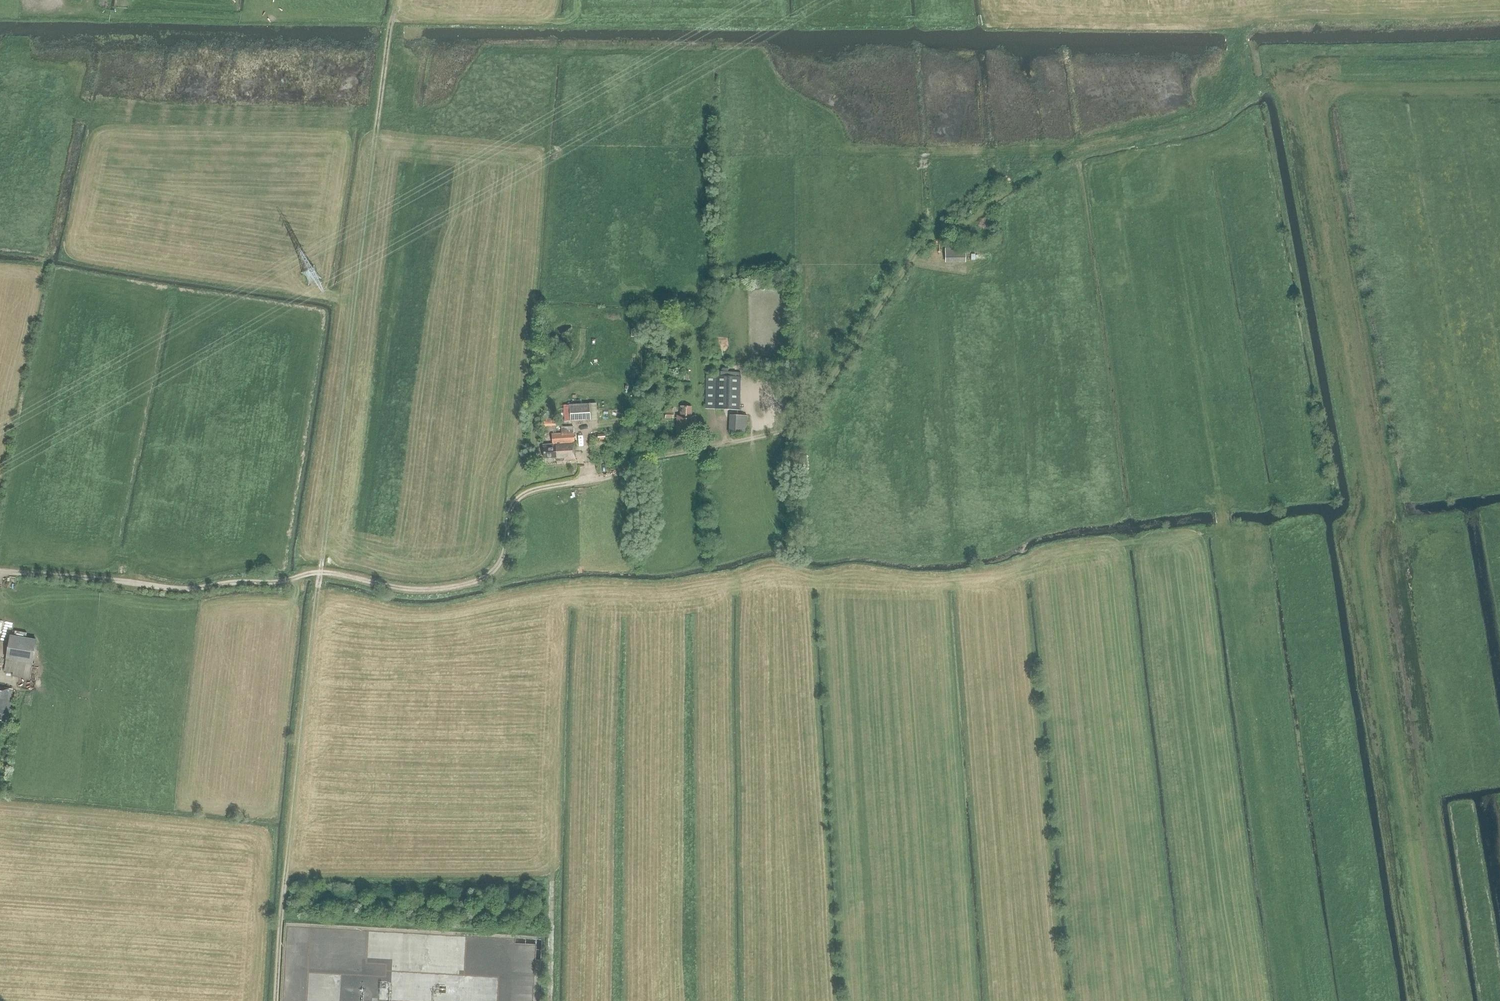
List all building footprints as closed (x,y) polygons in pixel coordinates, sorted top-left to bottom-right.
[(965,246),(944,247),(944,261),(965,261),(965,246)] [(707,375),(705,409),(739,411),(741,373),(715,372),(715,376),(707,375)] [(589,420),(589,404),(569,405),(569,411),(565,411),(565,421),(589,420)] [(695,422),(696,416),(691,416),(691,408),(680,407),(680,415),(677,415),(676,437),(695,438),(695,427),(694,427),(694,422),(695,422)] [(664,419),(672,419),(672,409),(664,409),(664,419)] [(746,414),(730,413),(729,433),(745,433),(746,414)] [(573,434),(573,433),(552,434),(552,445),(543,446),(544,459),(555,458),(555,461),(563,460),(574,459),(574,444),(573,434)] [(32,663),(36,641),(10,637),(6,659),(32,663)] [(6,722),(6,720),(9,720),(12,689),(0,688),(0,721),(6,722)] [(15,727),(5,725),(3,733),(13,735),(15,727)]
